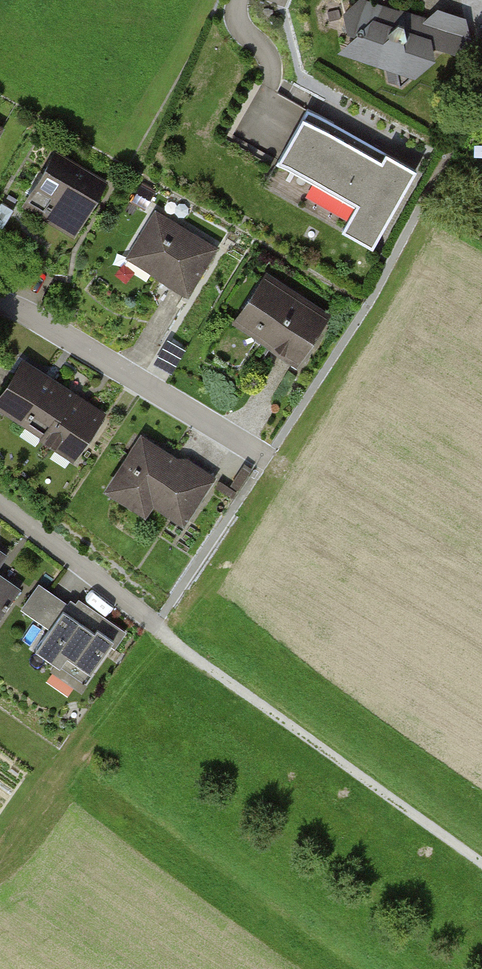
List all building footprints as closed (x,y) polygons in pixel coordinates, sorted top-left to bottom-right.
[(401,82),(417,67),(414,58),(430,44),(426,20),(401,12),(397,16),(376,9),(375,5),(360,0),(345,13),(350,31),(381,40),(385,62),(389,63),(392,79),(401,82)] [(465,21),(441,12),(447,49),(454,51),(469,39),(465,21)] [(417,169),(307,107),(276,162),(355,207),(342,229),(373,246),(417,169)] [(111,183),(60,158),(42,194),(61,204),(53,219),(85,235),(111,183)] [(159,211),(132,257),(194,294),(222,248),(159,211)] [(271,277),(242,323),(305,363),(334,316),(271,277)] [(31,362),(1,406),(78,457),(108,413),(31,362)] [(147,437),(113,489),(155,516),(160,507),(190,527),(219,483),(147,437)] [(9,556),(0,550),(0,570),(9,556)] [(25,588),(0,572),(0,626),(25,588)] [(44,583),(27,609),(53,626),(37,648),(62,665),(69,654),(99,674),(130,629),(77,593),(71,601),(44,583)]
